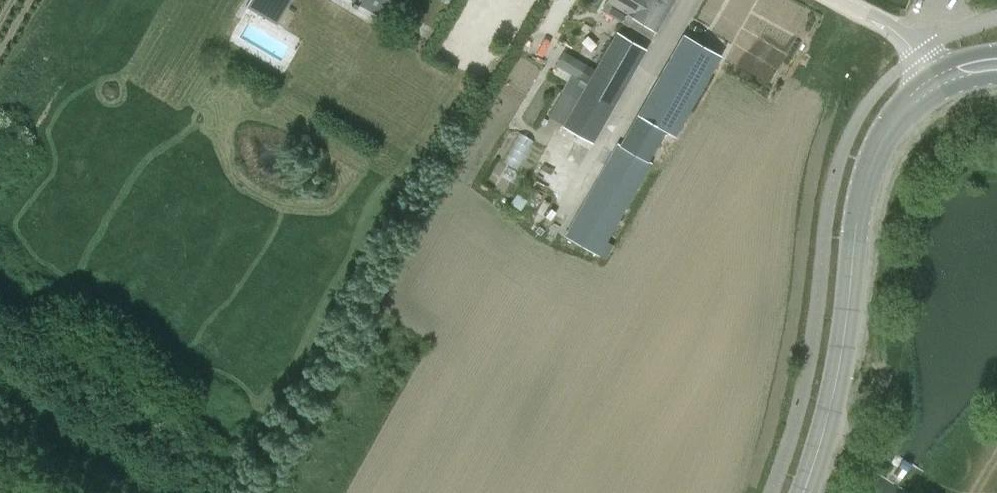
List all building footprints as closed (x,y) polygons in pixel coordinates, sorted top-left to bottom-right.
[(377,17),(388,0),(350,0),(377,17)] [(623,22),(623,21),(628,13),(629,13),(634,5),(643,10),(649,0),(607,0),(602,10),(623,22)] [(623,22),(628,25),(633,18),(656,31),(673,0),(649,0),(643,10),(634,5),(629,13),(628,13),(623,21),(623,22)] [(617,32),(563,126),(592,143),(646,49),(617,32)] [(683,35),(638,115),(637,114),(619,145),(618,144),(565,236),(599,256),(652,163),(649,161),(666,131),(675,136),(720,56),(683,35)] [(585,67),(564,54),(556,66),(577,79),(585,67)]
